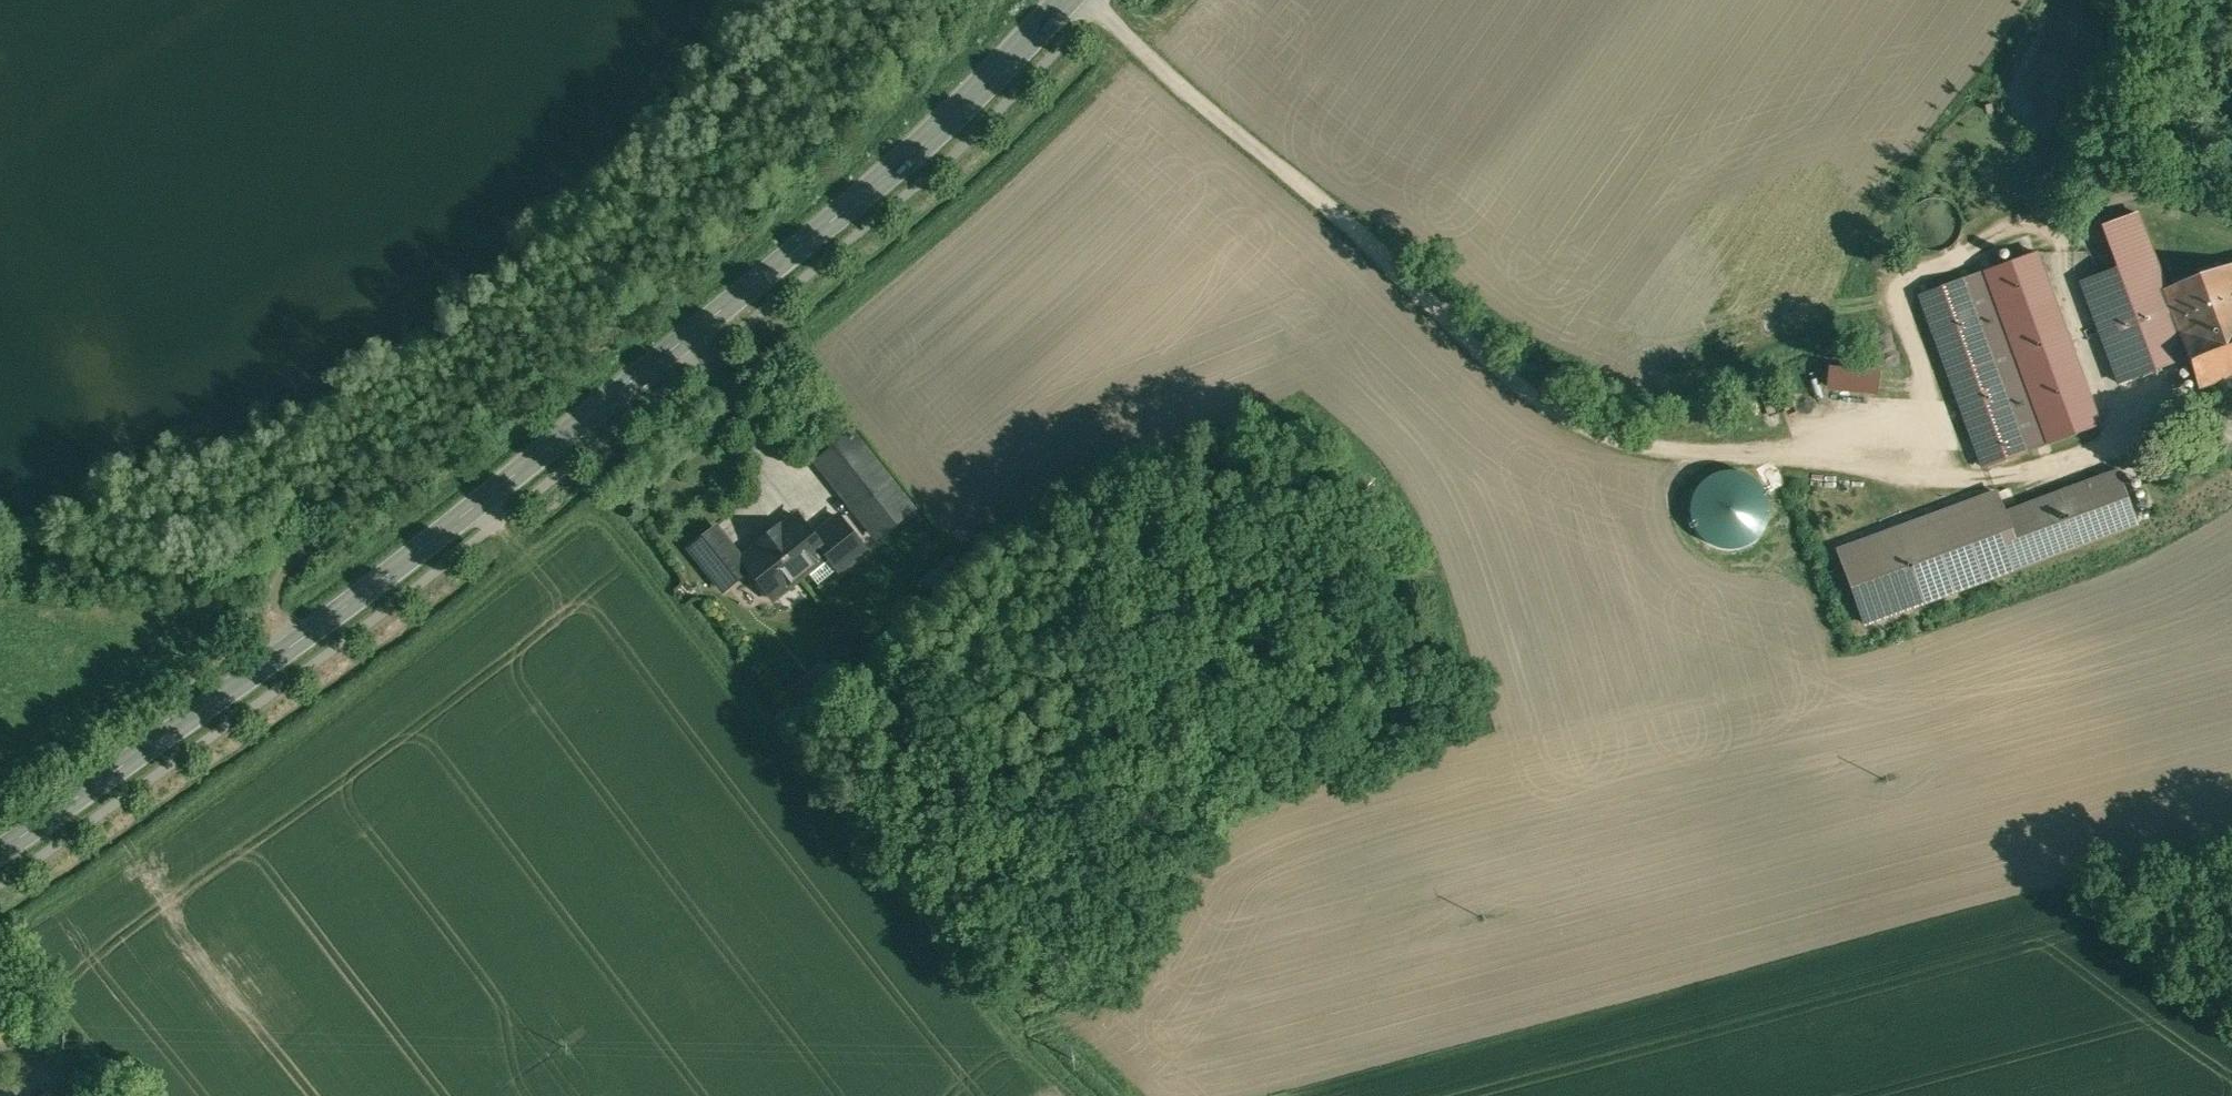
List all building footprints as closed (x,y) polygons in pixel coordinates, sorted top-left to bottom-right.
[(2183,282),(2174,256),(2173,256),(2169,247),(2152,254),(2155,263),(2108,280),(2122,318),(2168,302),(2179,335),(2231,315),(2231,263),(2183,282)] [(2100,424),(2036,252),(1917,297),(1981,468),(2100,424)] [(2178,335),(2198,388),(2231,376),(2231,315),(2179,335),(2178,335)] [(814,461),(875,540),(914,510),(853,431),(814,461)] [(1996,489),(1835,548),(1864,626),(2137,526),(2116,469),(2004,510),(1996,489)] [(824,556),(816,546),(822,541),(799,511),(742,555),(738,557),(749,571),(772,601),(827,560),(824,556)] [(721,592),(749,571),(738,557),(742,555),(717,523),(686,547),(721,592)] [(855,530),(824,556),(827,560),(839,574),(870,549),(855,530)]
